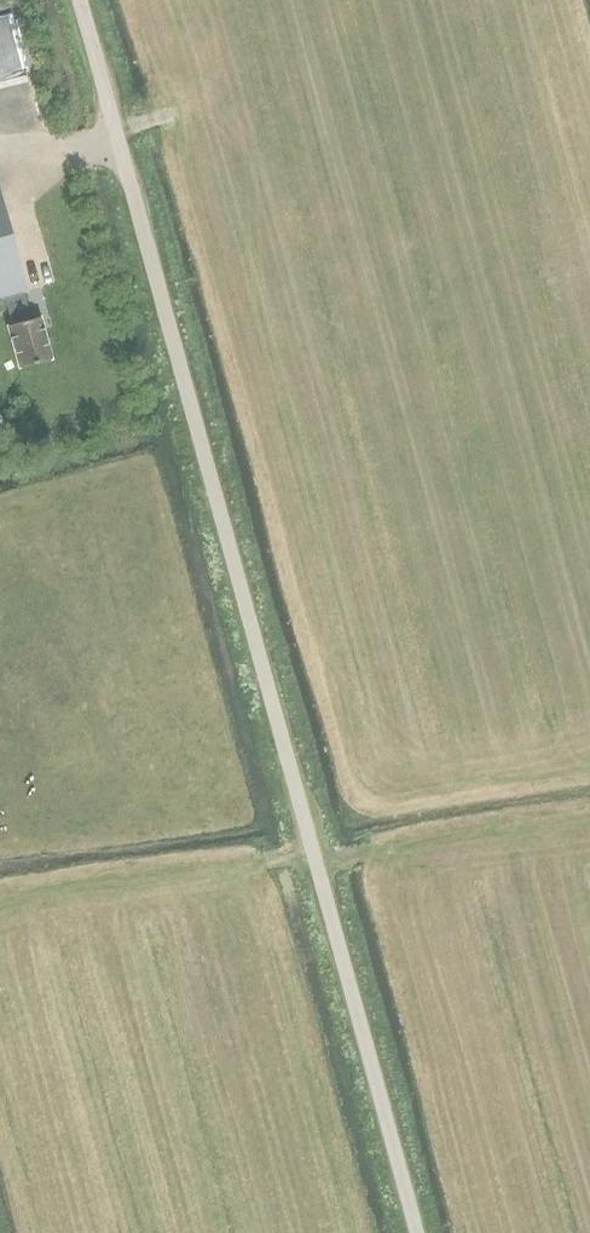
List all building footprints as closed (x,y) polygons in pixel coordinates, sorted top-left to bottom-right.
[(22,292),(26,291),(0,199),(0,297),(4,296),(13,327),(6,329),(17,368),(50,359),(39,320),(30,322),(22,292)]
